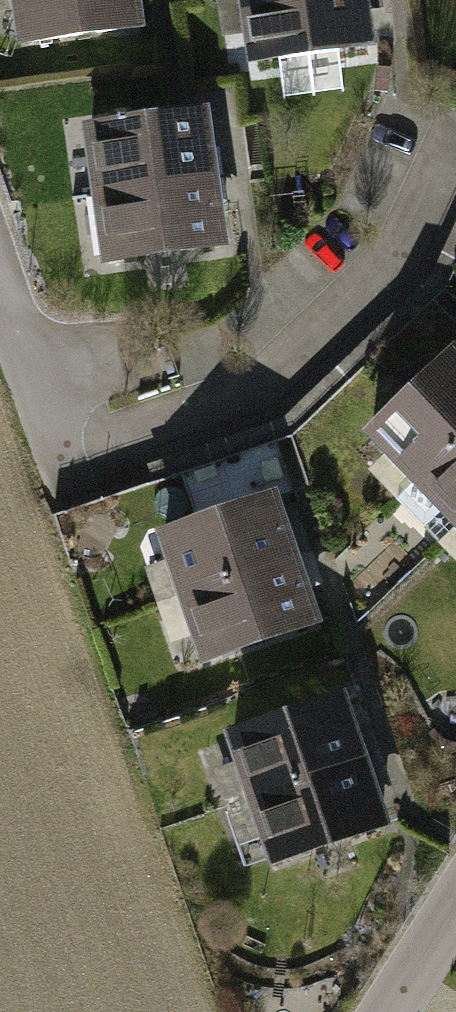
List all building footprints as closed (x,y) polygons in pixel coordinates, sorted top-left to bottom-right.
[(24,49),(141,29),(139,0),(17,0),(24,49)] [(251,62),(375,47),(369,0),(242,0),(251,62)] [(85,120),(95,198),(215,183),(206,104),(85,120)] [(215,183),(95,198),(100,266),(224,250),(215,183)] [(416,486),(455,447),(455,355),(370,437),(416,486)] [(416,486),(455,528),(455,447),(416,486)] [(276,495),(161,537),(179,605),(298,563),(276,495)] [(298,563),(179,605),(199,668),(325,628),(298,563)] [(350,695),(231,737),(251,803),(373,764),(350,695)] [(373,764),(251,803),(274,871),(394,828),(373,764)]
